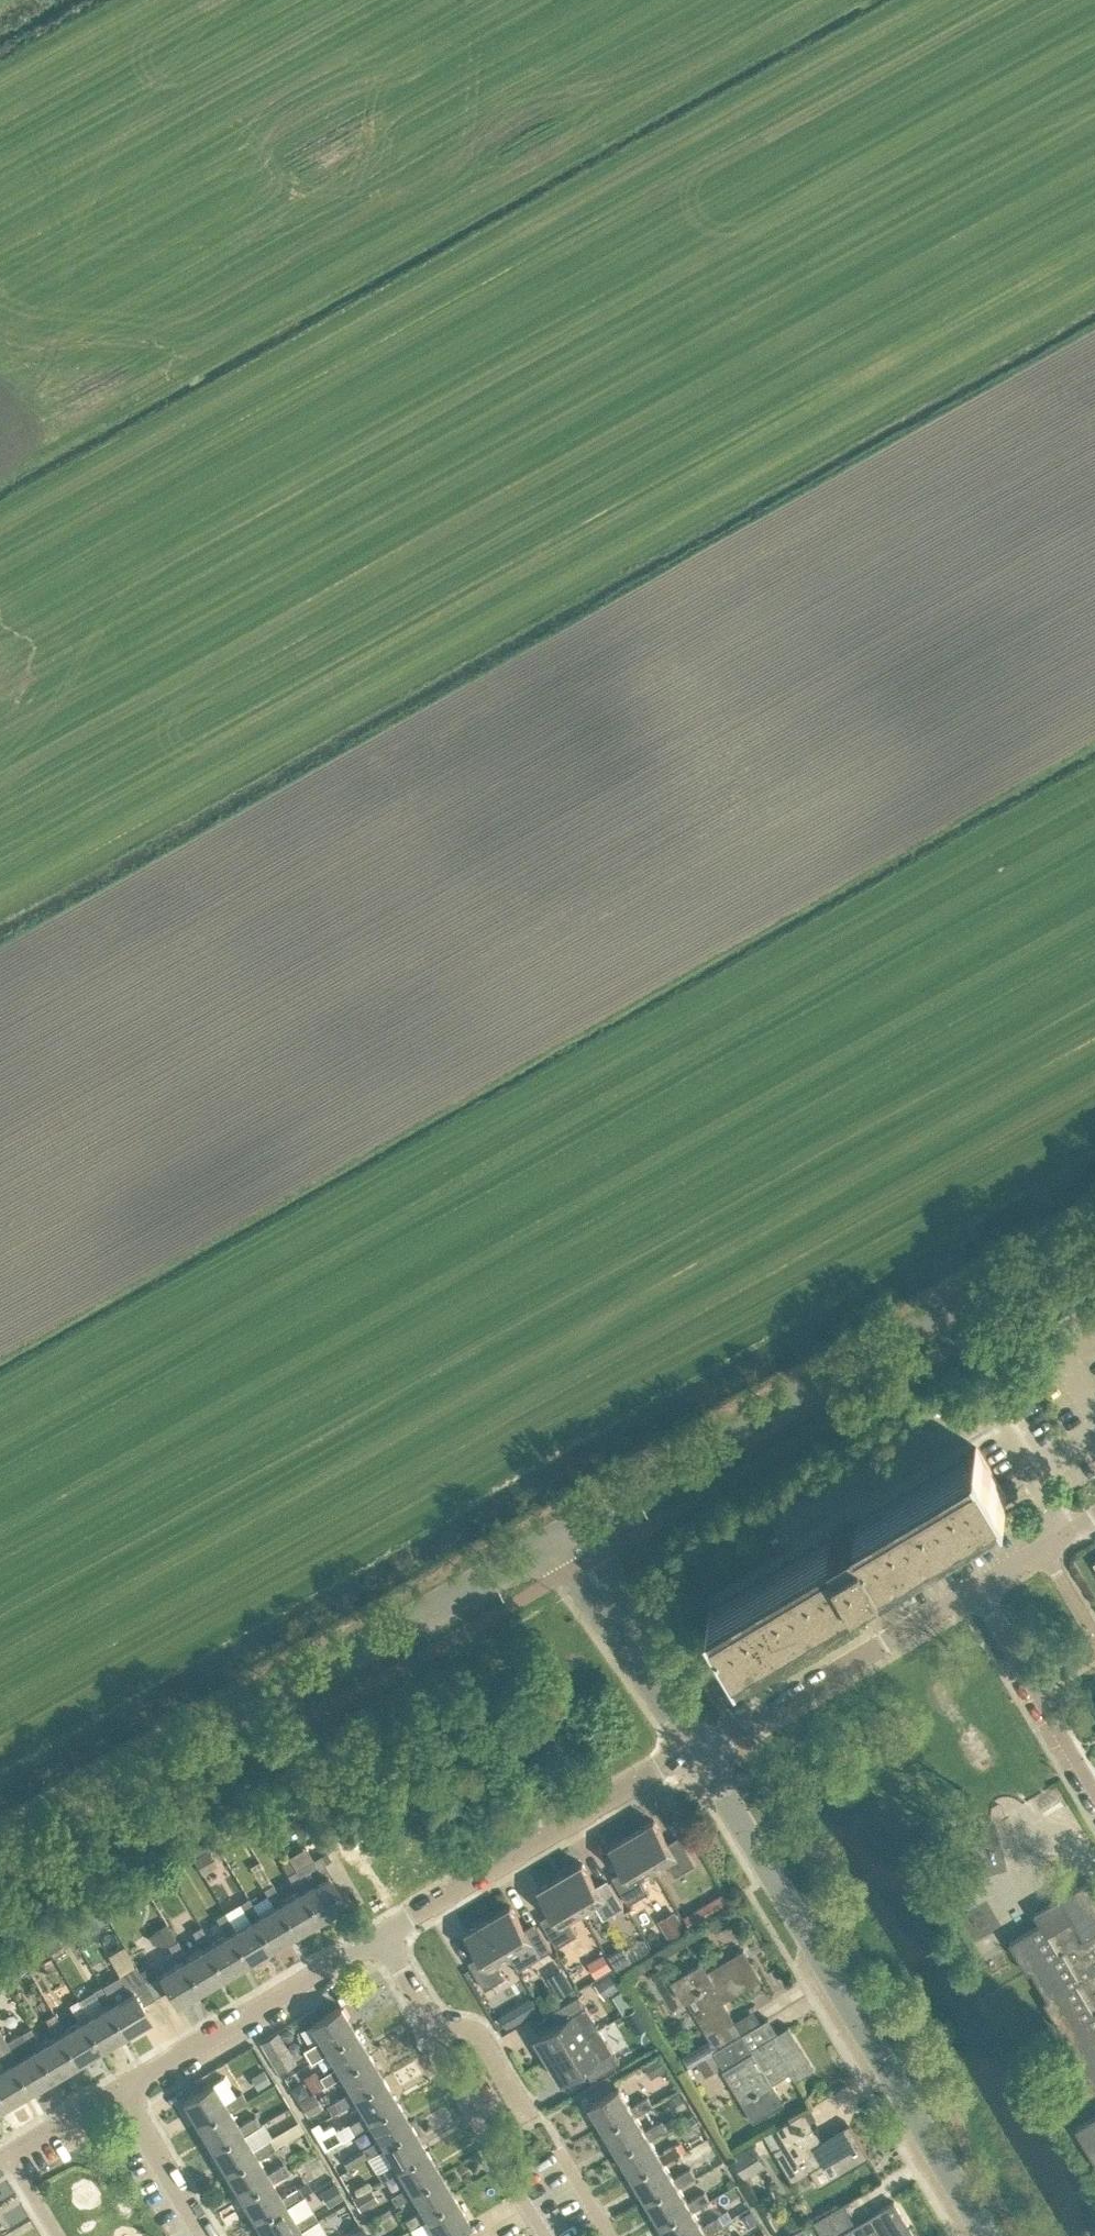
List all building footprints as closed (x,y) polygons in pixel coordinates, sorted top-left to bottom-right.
[(741,1653),(862,1580),(865,1586),(896,1583),(886,1566),(1007,1493),(977,1443),(711,1602),(741,1653)] [(272,1825),(282,1819),(276,1808),(265,1814),(272,1825)] [(654,1817),(631,1831),(655,1870),(668,1862),(675,1873),(695,1861),(681,1837),(670,1844),(654,1817)] [(352,1819),(342,1825),(353,1845),(363,1839),(352,1819)] [(655,1870),(631,1831),(609,1844),(625,1871),(614,1877),(628,1901),(649,1889),(642,1877),(655,1870)] [(202,1873),(217,1864),(207,1848),(192,1856),(202,1873)] [(344,1900),(327,1872),(329,1870),(319,1852),(295,1866),(305,1884),(302,1886),(319,1915),(344,1900)] [(582,1860),(560,1873),(583,1911),(595,1904),(603,1916),(624,1904),(609,1880),(598,1887),(582,1860)] [(254,1871),(259,1880),(268,1875),(262,1866),(254,1871)] [(302,1886),(305,1884),(295,1866),(286,1872),(296,1889),(281,1898),(278,1900),(295,1929),(319,1915),(302,1886)] [(583,1911),(560,1873),(537,1887),(553,1913),(542,1920),(556,1944),(577,1932),(569,1919),(583,1911)] [(150,1892),(161,1885),(154,1874),(143,1881),(150,1892)] [(1009,1940),(1028,1970),(1033,1967),(1050,1995),(1045,1998),(1063,2029),(1068,2026),(1085,2053),(1079,2057),(1094,2084),(1094,1938),(1092,1932),(1094,1930),(1094,1885),(1090,1877),(1034,1910),(1040,1921),(1009,1940)] [(278,1900),(281,1898),(271,1881),(262,1886),(273,1903),(258,1912),(254,1914),(272,1943),(295,1929),(278,1900)] [(135,1904),(148,1896),(140,1883),(127,1891),(135,1904)] [(728,1888),(685,1912),(691,1922),(733,1897),(728,1888)] [(254,1914),(258,1912),(247,1895),(239,1900),(249,1917),(234,1926),(230,1928),(248,1958),(272,1943),(254,1914)] [(510,1903),(488,1916),(510,1955),(512,1954),(519,1966),(531,1959),(552,1947),(537,1923),(526,1930),(510,1903)] [(91,1932),(109,1921),(101,1909),(83,1919),(91,1932)] [(230,1928),(234,1926),(224,1909),(215,1915),(225,1932),(210,1941),(207,1943),(224,1972),(248,1958),(230,1928)] [(687,1928),(675,1909),(659,1919),(670,1938),(687,1928)] [(510,1955),(488,1916),(465,1930),(481,1957),(470,1963),(484,1987),(505,1975),(498,1962),(510,1955)] [(167,1943),(176,1938),(166,1921),(157,1926),(167,1943)] [(207,1943),(210,1941),(200,1924),(191,1929),(201,1946),(186,1955),(183,1957),(200,1986),(224,1972),(207,1943)] [(50,1951),(61,1944),(54,1934),(44,1941),(50,1951)] [(183,1957),(186,1955),(176,1938),(167,1943),(177,1960),(146,1979),(161,2005),(174,1997),(176,2001),(200,1986),(183,1957)] [(32,1960),(44,1953),(38,1943),(26,1950),(32,1960)] [(617,1968),(632,1959),(623,1943),(608,1952),(617,1968)] [(686,1997),(715,2046),(742,2031),(723,1998),(760,1976),(743,1947),(707,1968),(701,1959),(674,1976),(678,1984),(675,1985),(683,1999),(686,1997)] [(596,1976),(612,1967),(603,1952),(587,1961),(596,1976)] [(14,1974),(27,1966),(19,1954),(7,1962),(14,1974)] [(135,1963),(116,1974),(126,1991),(111,2000),(108,2002),(125,2031),(150,2017),(141,2003),(154,1995),(135,1963)] [(624,1981),(614,1968),(595,1982),(605,1995),(624,1981)] [(108,2002),(111,2000),(101,1983),(92,1988),(102,2005),(87,2014),(84,2016),(101,2045),(125,2031),(108,2002)] [(535,2034),(548,2057),(599,2027),(579,1993),(555,2007),(562,2018),(535,2034)] [(507,2026),(538,2008),(531,1996),(500,2014),(507,2026)] [(84,2016),(87,2014),(77,1997),(68,2002),(79,2019),(64,2028),(60,2031),(78,2060),(101,2045),(84,2016)] [(353,2029),(338,2005),(310,2022),(319,2037),(302,2047),(309,2060),(326,2049),(324,2046),(353,2029)] [(60,2031),(64,2028),(53,2011),(45,2017),(55,2034),(40,2043),(36,2045),(54,2074),(78,2060),(60,2031)] [(751,2045),(742,2031),(715,2046),(712,2048),(723,2066),(722,2067),(753,2119),(784,2100),(773,2082),(792,2070),(796,2077),(815,2066),(789,2023),(751,2045)] [(36,2045),(40,2043),(29,2026),(21,2031),(31,2048),(16,2057),(12,2059),(30,2088),(54,2074),(36,2045)] [(599,2027),(548,2057),(562,2079),(588,2063),(595,2074),(619,2060),(599,2027)] [(367,2053),(353,2029),(324,2046),(326,2049),(335,2065),(319,2075),(324,2083),(340,2073),(338,2070),(367,2053)] [(277,2072),(296,2061),(277,2030),(259,2041),(277,2072)] [(3,2065),(0,2067),(0,2092),(6,2103),(30,2088),(12,2059),(16,2057),(0,2031),(0,2060),(3,2065)] [(712,2049),(696,2058),(705,2073),(721,2064),(712,2049)] [(381,2077),(367,2053),(338,2070),(340,2073),(350,2089),(333,2099),(338,2107),(355,2097),(353,2094),(381,2077)] [(651,2077),(665,2068),(658,2056),(643,2064),(651,2077)] [(396,2101),(381,2077),(353,2094),(355,2097),(364,2113),(347,2123),(353,2132),(369,2122),(367,2118),(396,2101)] [(297,2099),(308,2091),(301,2079),(289,2086),(297,2099)] [(183,2098),(197,2123),(227,2105),(228,2108),(245,2098),(239,2090),(223,2099),(212,2081),(183,2098)] [(630,2104),(619,2086),(589,2104),(604,2128),(634,2110),(635,2113),(652,2102),(647,2094),(630,2104)] [(307,2115),(321,2106),(313,2091),(298,2100),(307,2115)] [(669,2097),(674,2104),(683,2098),(679,2091),(669,2097)] [(410,2124),(396,2101),(367,2118),(369,2122),(378,2137),(362,2147),(367,2156),(384,2146),(381,2142),(410,2124)] [(237,2123),(228,2108),(227,2105),(197,2123),(212,2147),(241,2129),(242,2132),(259,2122),(254,2114),(237,2123)] [(292,2111),(289,2105),(279,2111),(282,2116),(292,2111)] [(793,2116),(772,2128),(781,2143),(773,2147),(792,2179),(832,2155),(841,2170),(867,2155),(848,2124),(823,2139),(812,2120),(818,2116),(811,2105),(793,2116)] [(644,2128),(635,2113),(634,2110),(604,2128),(619,2153),(648,2135),(649,2137),(666,2127),(661,2118),(644,2128)] [(684,2118),(689,2126),(698,2121),(693,2113),(684,2118)] [(1076,2125),(1094,2157),(1094,2114),(1076,2125)] [(424,2148),(410,2124),(381,2142),(384,2146),(393,2161),(376,2171),(381,2179),(397,2169),(395,2166),(424,2148)] [(251,2147),(242,2132),(241,2129),(212,2147),(226,2170),(255,2153),(256,2156),(273,2146),(268,2137),(251,2147)] [(658,2152),(649,2137),(648,2135),(619,2153),(633,2176),(662,2158),(664,2161),(681,2151),(675,2142),(658,2152)] [(766,2164),(753,2141),(732,2153),(746,2176),(766,2164)] [(439,2172),(424,2148),(395,2166),(397,2169),(406,2184),(390,2194),(395,2203),(412,2194),(409,2189),(439,2172)] [(265,2171),(256,2156),(255,2153),(226,2170),(240,2194),(269,2177),(271,2179),(287,2170),(282,2161),(265,2171)] [(673,2176),(664,2161),(662,2158),(633,2176),(647,2199),(676,2182),(678,2185),(695,2174),(690,2166),(673,2176)] [(345,2185),(359,2177),(351,2164),(337,2173),(345,2185)] [(453,2196),(439,2172),(409,2189),(412,2194),(421,2208),(404,2218),(409,2227),(426,2217),(424,2213),(453,2196)] [(280,2194),(271,2179),(269,2177),(240,2194),(254,2218),(283,2200),(285,2203),(301,2194),(296,2185),(280,2194)] [(328,2205),(343,2195),(334,2180),(319,2190),(328,2205)] [(687,2199),(678,2185),(676,2182),(647,2199),(661,2223),(690,2206),(692,2209),(709,2198),(704,2189),(687,2199)] [(359,2209),(377,2198),(370,2187),(352,2197),(359,2209)] [(453,2196),(424,2213),(426,2217),(435,2232),(428,2235),(441,2235),(468,2220),(453,2196)] [(285,2203),(283,2200),(254,2218),(265,2235),(278,2235),(297,2224),(299,2227),(316,2217),(310,2209),(294,2219),(285,2203)] [(893,2200),(853,2224),(840,2203),(813,2219),(823,2235),(915,2235),(893,2200)] [(661,2223),(669,2235),(692,2235),(704,2229),(706,2232),(739,2213),(733,2204),(701,2224),(692,2209),(690,2206),(661,2223)] [(299,2227),(297,2224),(278,2235),(304,2235),(299,2227)]
